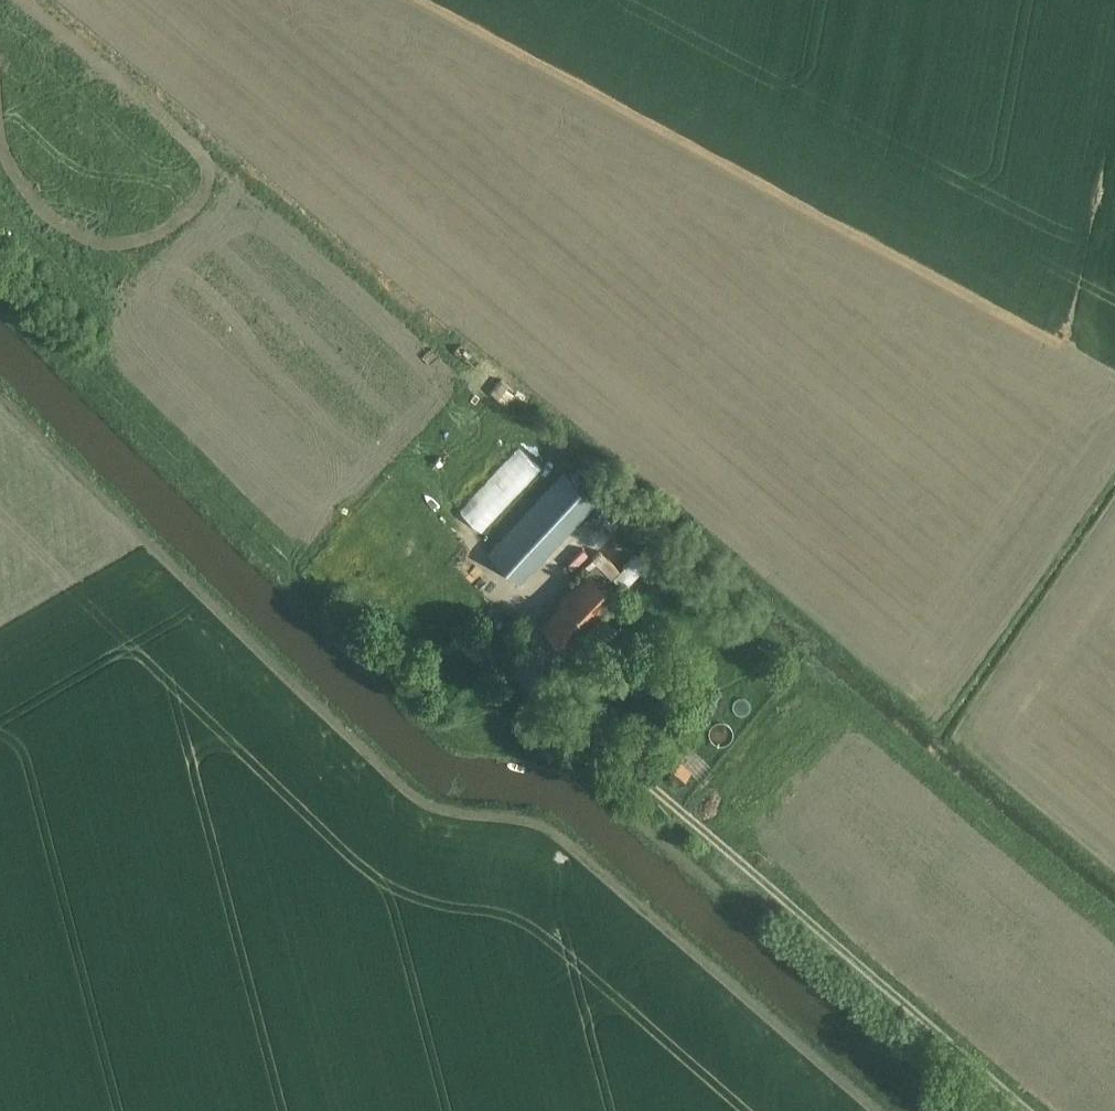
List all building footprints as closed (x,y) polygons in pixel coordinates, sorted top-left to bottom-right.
[(561,478),(490,552),(521,582),(593,508),(597,503),(566,473),(561,478)] [(637,553),(614,576),(624,587),(647,563),(637,553)] [(563,602),(543,624),(567,646),(587,623),(591,627),(617,598),(586,570),(559,599),(563,602)] [(680,762),(670,773),(681,784),(691,773),(680,762)]
